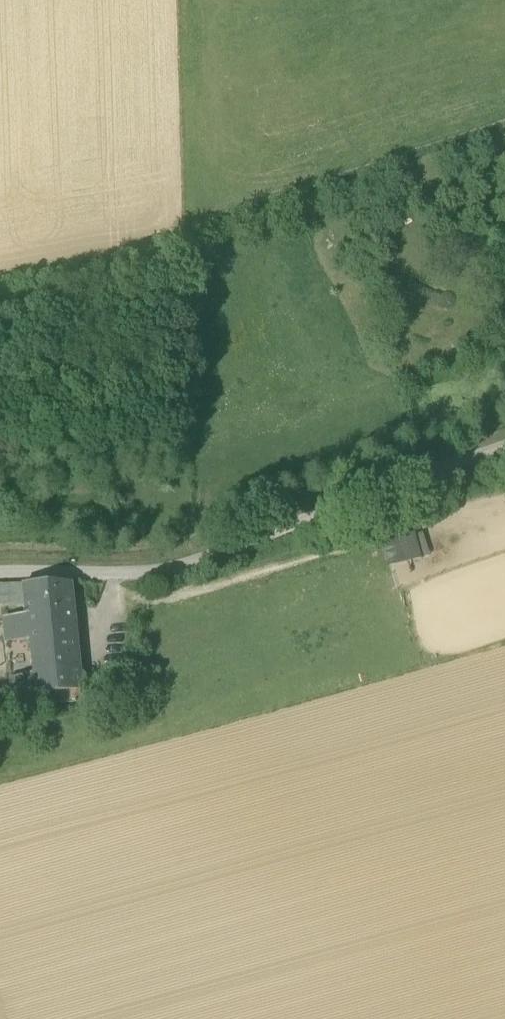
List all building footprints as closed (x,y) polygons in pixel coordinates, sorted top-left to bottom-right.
[(415,532),(399,536),(405,562),(421,558),(415,534),(415,532)] [(415,534),(421,558),(429,555),(423,532),(415,534)] [(388,566),(405,562),(399,536),(381,541),(388,566)] [(28,604),(28,612),(72,607),(69,581),(25,582),(28,604)] [(21,604),(28,604),(25,582),(0,583),(0,601),(21,599),(21,604)] [(78,668),(72,607),(28,612),(28,613),(31,637),(35,672),(35,673),(78,668)] [(6,615),(8,639),(31,637),(28,613),(6,615)] [(35,673),(37,693),(80,688),(78,668),(35,673)] [(35,673),(35,672),(12,674),(13,695),(37,693),(35,673)]
